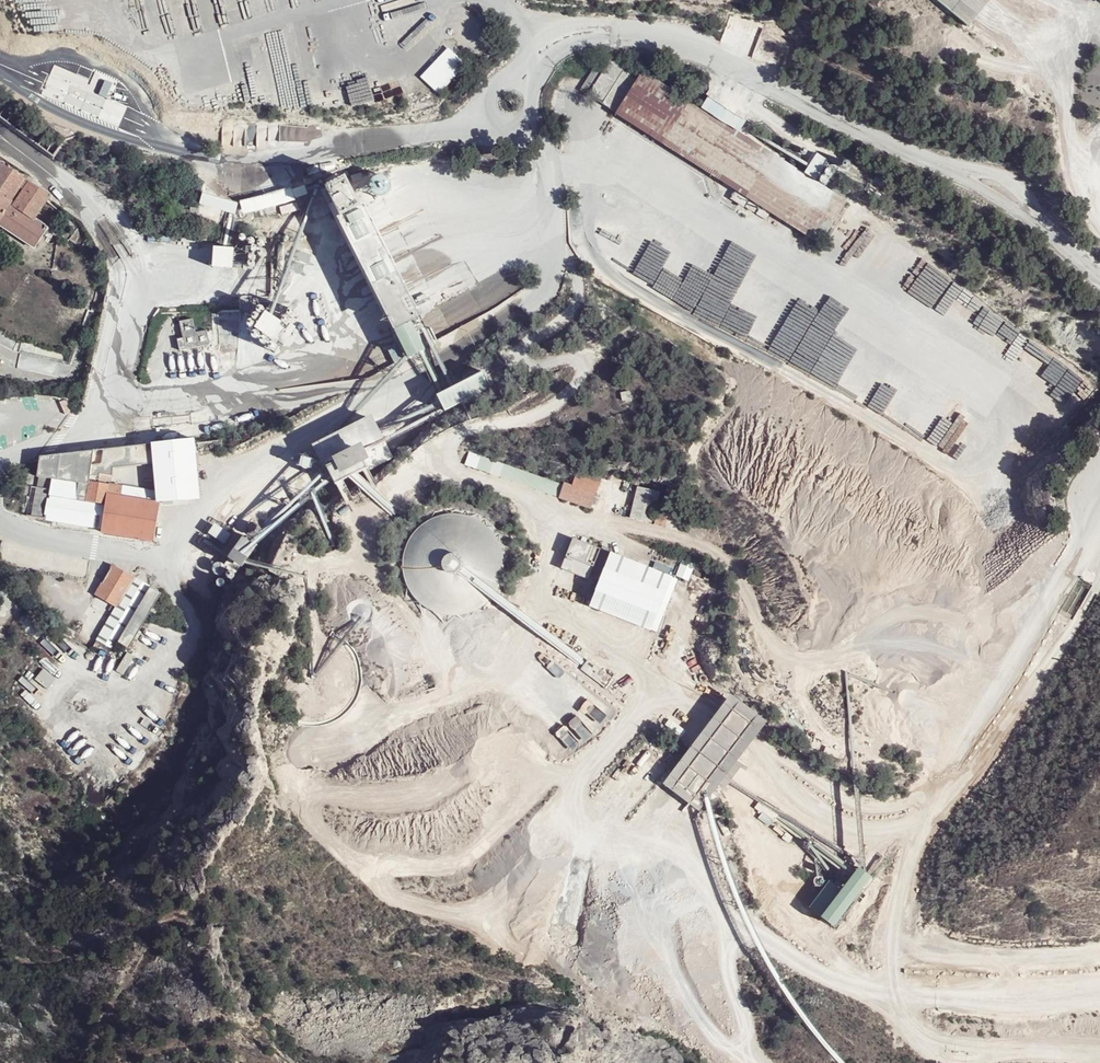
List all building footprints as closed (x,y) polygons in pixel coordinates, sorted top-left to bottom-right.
[(966,28),(989,0),(933,0),(966,28)] [(439,93),(467,63),(448,46),(420,76),(439,93)] [(597,63),(580,90),(587,94),(614,112),(613,114),(818,245),(846,201),(814,180),(802,173),(737,132),(700,108),(641,70),(640,72),(612,55),(604,67),(597,63)] [(706,96),(700,108),(737,132),(744,121),(706,96)] [(815,154),(802,173),(814,180),(826,161),(815,154)] [(3,221),(2,222),(0,225),(38,249),(47,237),(52,240),(58,228),(56,232),(48,226),(38,220),(36,222),(35,221),(48,200),(51,195),(3,163),(0,168),(0,219),(3,221)] [(339,181),(321,189),(407,359),(424,350),(339,181)] [(290,188),(238,202),(242,215),(294,200),(290,188)] [(50,222),(48,226),(56,232),(58,228),(59,227),(50,222)] [(797,291),(801,286),(795,282),(792,287),(797,291)] [(284,310),(271,302),(251,326),(274,342),(278,336),(276,335),(280,327),(279,327),(279,325),(276,324),(284,310)] [(212,343),(210,331),(195,334),(193,320),(181,323),(184,338),(176,340),(178,351),(212,343)] [(887,378),(869,407),(942,455),(960,428),(953,423),(978,384),(949,364),(935,385),(910,369),(899,386),(887,378)] [(434,396),(443,411),(488,385),(479,370),(434,396)] [(856,398),(865,405),(877,389),(871,385),(869,389),(865,386),(856,398)] [(390,455),(369,413),(311,442),(333,484),(390,455)] [(192,440),(37,455),(35,474),(37,474),(37,488),(51,490),(46,523),(88,529),(89,525),(93,503),(104,505),(101,527),(100,531),(153,541),(160,504),(140,500),(140,490),(116,486),(116,480),(156,476),(160,502),(198,500),(192,440)] [(479,456),(474,469),(556,497),(561,484),(479,456)] [(561,484),(556,497),(592,509),(603,476),(586,470),(583,477),(577,476),(573,488),(561,484)] [(658,493),(634,488),(627,518),(651,523),(658,493)] [(93,503),(89,525),(101,527),(104,505),(93,503)] [(671,510),(660,505),(654,525),(664,528),(671,510)] [(709,511),(697,517),(704,529),(715,523),(709,511)] [(215,523),(209,532),(225,543),(231,533),(215,523)] [(246,536),(232,555),(244,564),(257,543),(246,536)] [(573,537),(561,568),(588,579),(601,548),(573,537)] [(439,553),(435,558),(431,562),(426,572),(424,582),(423,592),(425,602),(429,611),(435,620),(443,627),(452,632),(462,635),(472,636),(482,635),(492,632),(500,626),(508,619),(512,614),(517,602),(519,592),(519,582),(516,572),(511,562),(505,554),(497,548),(487,544),(477,541),(467,541),(457,543),(448,547),(439,553)] [(611,552),(601,548),(588,579),(598,583),(611,552)] [(598,583),(589,604),(651,630),(672,577),(611,552),(598,583)] [(113,566),(96,595),(102,640),(119,649),(122,642),(133,649),(162,594),(113,566)] [(56,590),(57,579),(42,576),(40,587),(56,590)] [(72,582),(71,587),(86,590),(87,585),(72,582)] [(512,614),(508,619),(602,688),(605,683),(512,614)] [(768,713),(730,690),(712,716),(668,780),(705,806),(748,742),(768,713)] [(798,834),(806,821),(781,804),(774,816),(798,834)] [(867,886),(878,869),(864,859),(852,875),(867,886)] [(936,919),(931,926),(941,933),(946,925),(936,919)] [(952,944),(960,932),(948,923),(946,925),(941,933),(939,936),(952,944)] [(966,952),(971,943),(964,938),(958,947),(966,952)]
